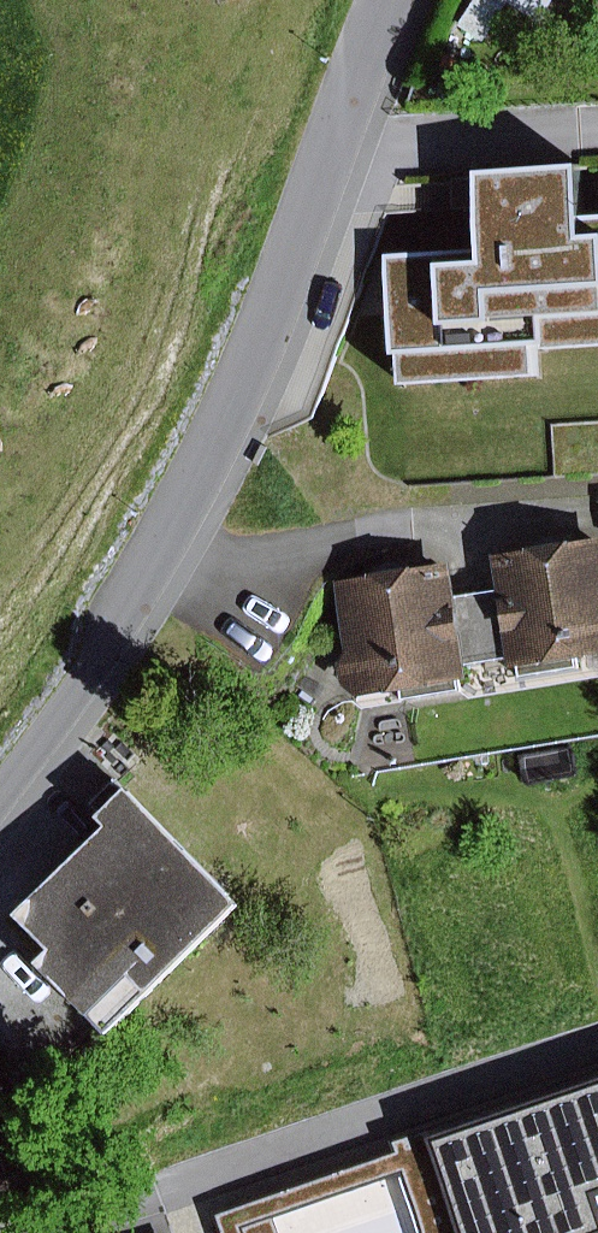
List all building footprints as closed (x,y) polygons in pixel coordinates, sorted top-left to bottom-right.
[(546,24),(561,0),(507,0),(546,24)] [(469,92),(464,79),(445,87),(450,100),(469,92)] [(497,170),(497,177),(468,179),(470,211),(499,209),(502,251),(404,257),(410,356),(417,356),(419,385),(555,376),(553,347),(563,346),(563,353),(597,351),(597,163),(497,170)] [(554,424),(558,477),(597,474),(597,421),(554,424)] [(501,555),(508,588),(521,658),(524,674),(533,672),(535,680),(593,669),(592,661),(597,660),(597,537),(576,541),(569,536),(561,534),(551,536),(544,540),(539,548),(501,555)] [(467,596),(460,562),(423,569),(416,564),(408,562),(398,564),(391,569),(385,576),(344,584),(357,654),(347,664),(352,687),(375,702),(414,694),(416,701),(474,691),(473,683),(483,681),(480,665),(467,596)] [(521,658),(508,588),(467,596),(480,665),(521,658)] [(259,902),(142,786),(111,817),(121,827),(34,915),(68,949),(52,965),(125,1037),(259,902)] [(395,1135),(428,1231),(462,1219),(467,1232),(597,1232),(597,1174),(574,1103),(499,1128),(491,1103),(395,1135)]
